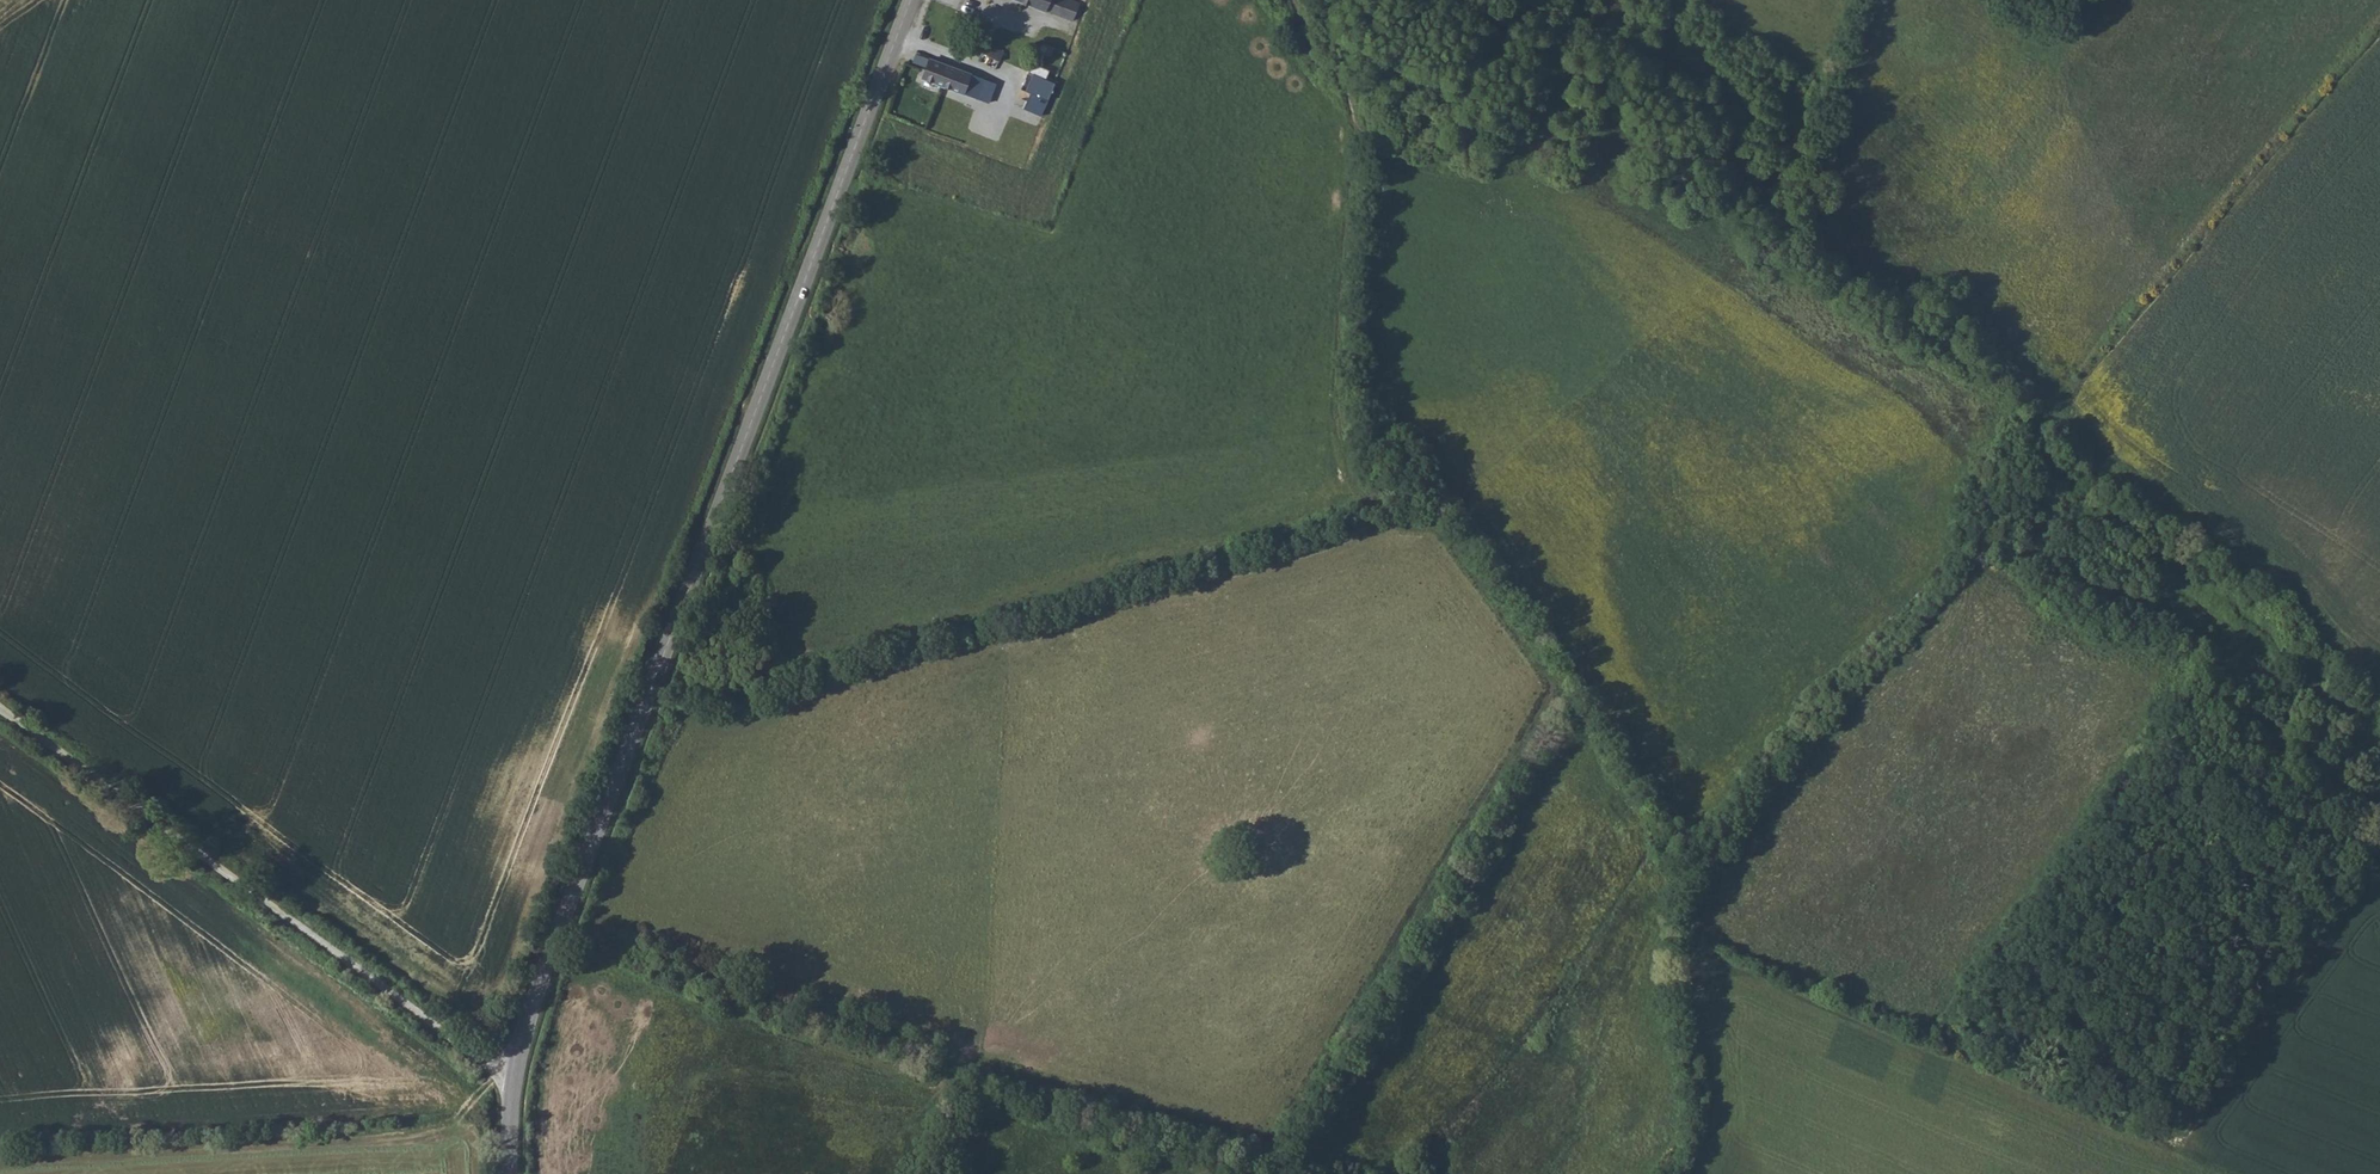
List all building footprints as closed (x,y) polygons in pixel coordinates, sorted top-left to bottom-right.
[(1048,20),(1049,18),(1064,24),(1068,12),(1069,7),(1056,2),(1056,0),(1055,0),(997,0),(1048,20)] [(991,49),(985,60),(1003,70),(1009,59),(991,49)] [(975,83),(935,66),(927,87),(982,109),(987,97),(989,98),(990,96),(997,99),(999,93),(989,89),(984,102),(969,96),(974,83),(975,83)] [(1044,115),(1056,81),(1033,72),(1027,90),(1033,92),(1026,108),(1044,115)]
